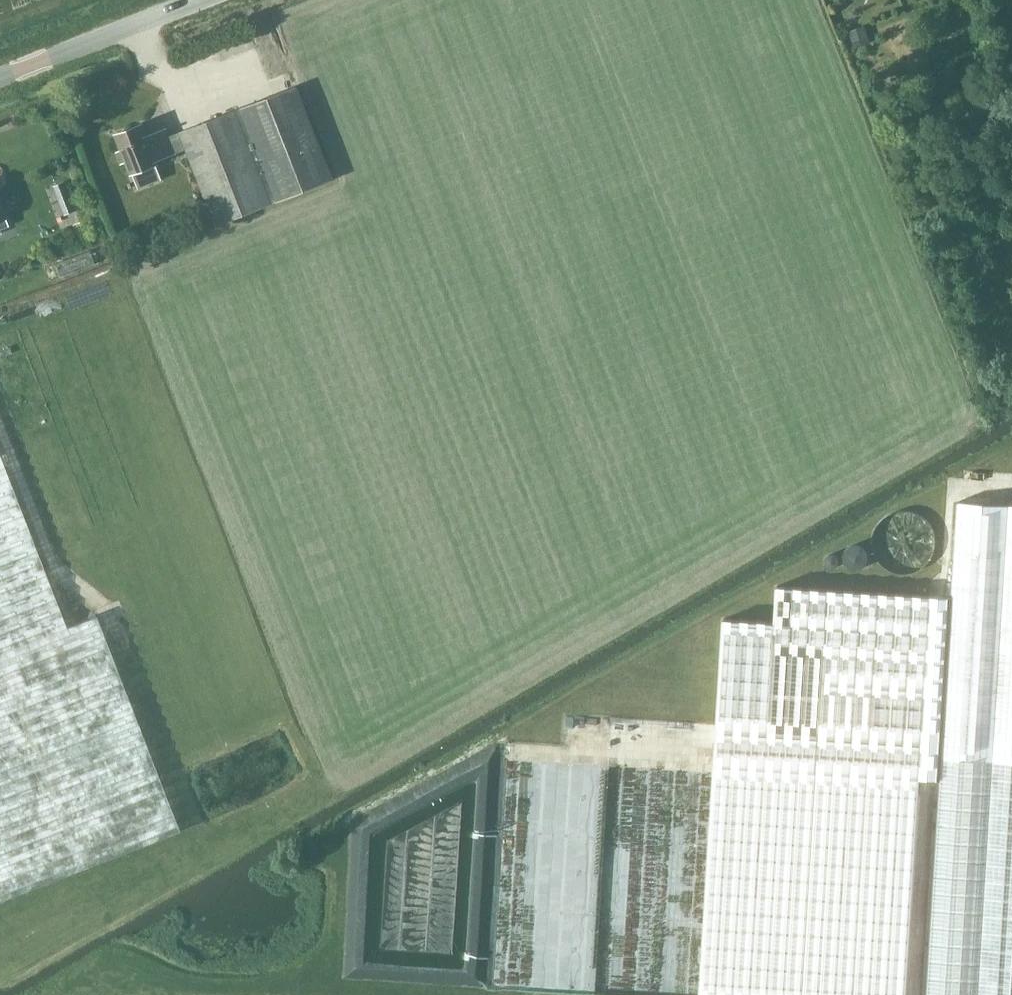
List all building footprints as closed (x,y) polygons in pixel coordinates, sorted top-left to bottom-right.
[(849,30),(853,42),(867,37),(863,25),(849,30)] [(295,87),(181,131),(178,132),(215,226),(331,180),(295,87)] [(141,124),(113,135),(119,150),(115,152),(120,164),(124,162),(129,175),(157,164),(156,161),(174,154),(164,129),(146,136),(141,124)] [(130,231),(127,239),(137,242),(140,234),(130,231)] [(176,831),(92,616),(65,626),(0,460),(0,899),(176,831)] [(701,994),(910,994),(922,778),(938,779),(937,784),(925,994),(1011,994),(1011,511),(953,507),(948,596),(835,589),(776,586),(774,622),(722,619),(714,767),(701,994)] [(872,540),(873,550),(879,559),(886,566),(896,570),(907,570),(916,566),(925,560),(930,551),(932,541),(930,530),(925,521),(917,514),(908,511),(897,511),(887,514),(879,521),(874,529),(872,540)]
